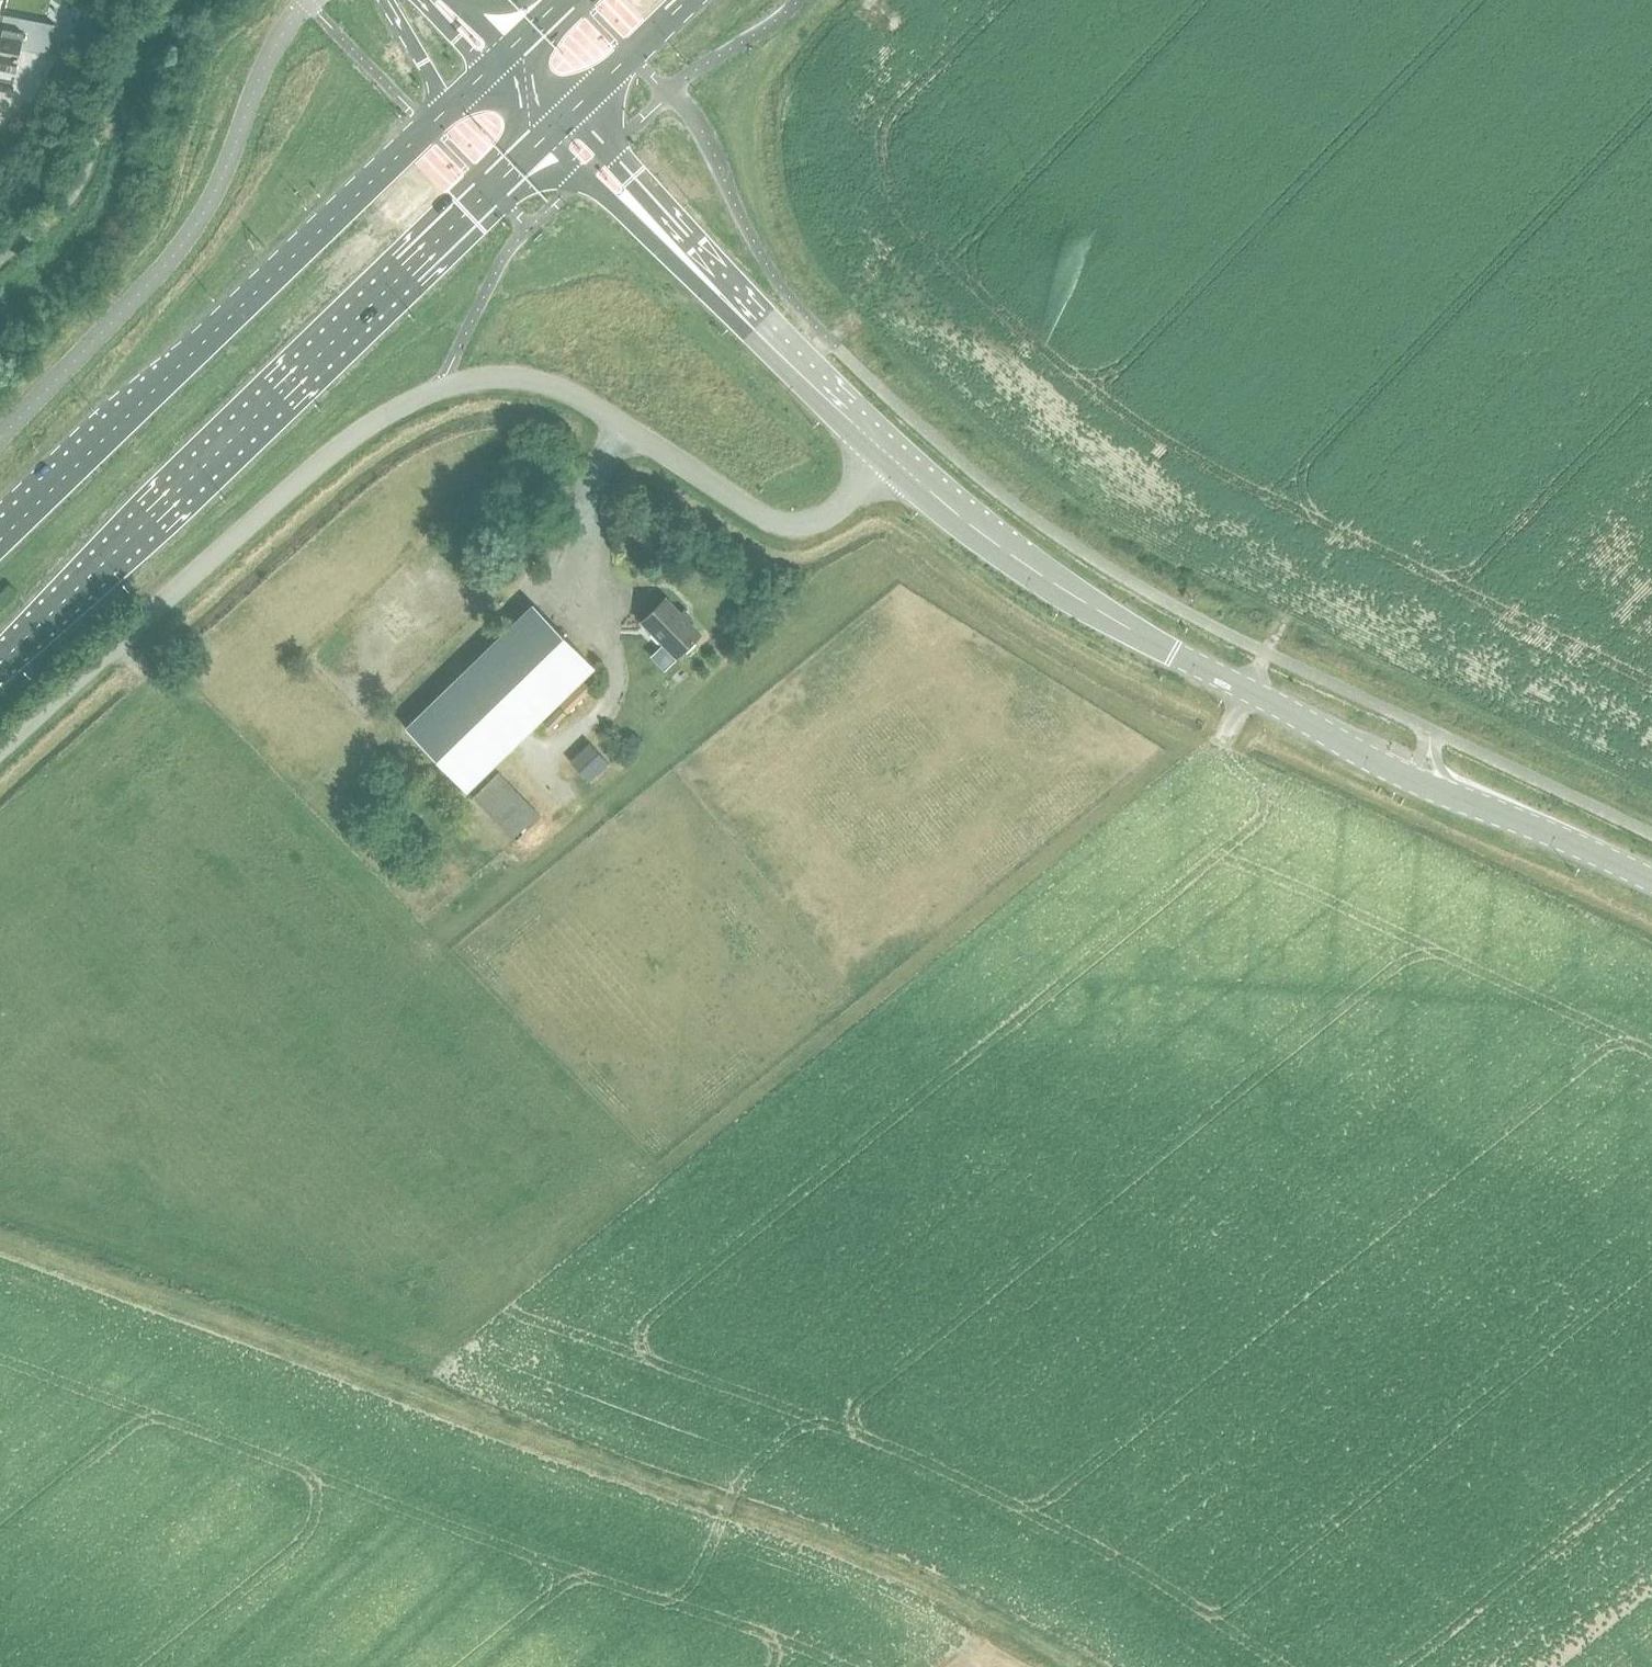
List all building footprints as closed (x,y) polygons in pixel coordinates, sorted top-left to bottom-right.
[(0,32),(0,69),(17,72),(21,49),(34,52),(40,22),(15,17),(13,29),(1,27),(0,32)] [(55,47),(39,44),(36,61),(53,63),(55,47)] [(641,621),(676,657),(701,634),(666,598),(641,621)] [(406,728),(467,791),(594,667),(533,604),(406,728)] [(584,681),(561,704),(569,711),(592,689),(584,681)] [(559,707),(544,722),(551,729),(566,713),(559,707)] [(570,761),(586,778),(606,759),(590,741),(570,761)] [(473,797),(516,841),(541,816),(498,772),(473,797)]
